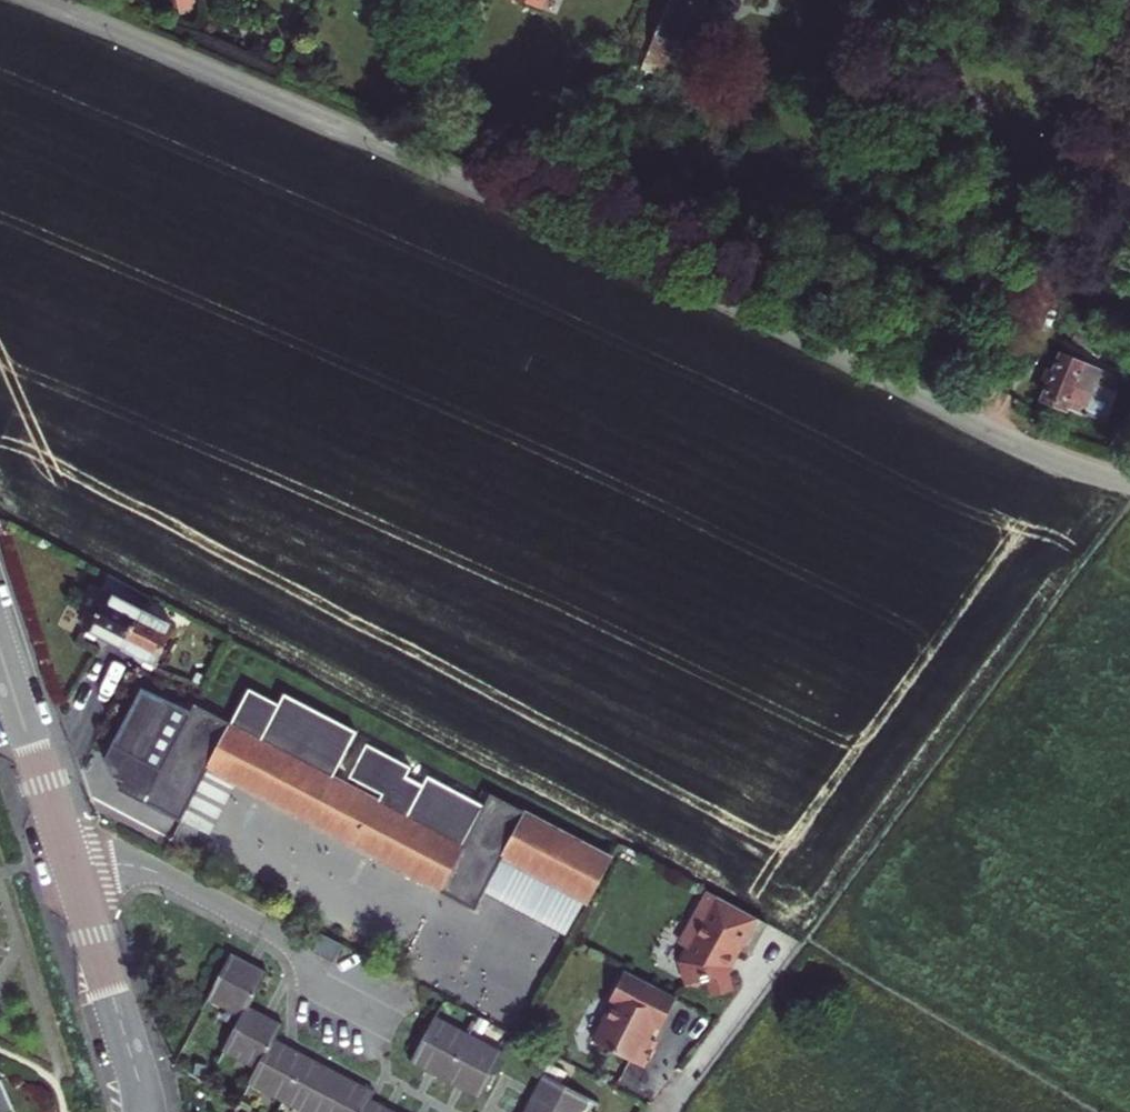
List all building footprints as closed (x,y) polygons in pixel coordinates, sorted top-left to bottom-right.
[(649,10),(690,29),(700,6),(689,1),(688,0),(653,0),(649,10)] [(1069,398),(1084,405),(1099,369),(1083,362),(1085,357),(1061,348),(1041,393),(1066,403),(1069,398)] [(73,618),(105,636),(126,596),(94,579),(73,618)] [(130,599),(126,596),(105,636),(138,654),(159,614),(130,599)] [(136,794),(184,704),(127,674),(88,749),(93,767),(120,781),(123,775),(132,780),(125,794),(162,814),(165,810),(136,794)] [(225,715),(326,769),(350,724),(278,686),(273,697),(243,681),(225,715)] [(225,715),(188,696),(184,704),(136,794),(165,810),(174,815),(201,765),(230,781),(463,907),(493,854),(577,897),(601,850),(482,785),(475,798),(453,837),(370,793),(326,769),(225,715)] [(453,837),(475,798),(420,768),(415,777),(399,768),(404,759),(360,735),(341,769),(374,787),(370,793),(453,837)] [(174,815),(203,831),(230,781),(201,765),(174,815)] [(758,920),(698,888),(669,941),(681,947),(674,960),(681,982),(698,977),(704,994),(726,986),(718,963),(722,955),(723,955),(727,954),(731,946),(741,952),(758,920)] [(336,948),(314,937),(308,948),(322,955),(330,959),(336,948)] [(225,956),(200,998),(235,1018),(215,1052),(245,1069),(239,1082),(294,1111),(380,1111),(358,1099),(362,1092),(264,1038),(272,1024),(241,1009),(259,976),(225,956)] [(668,999),(619,971),(602,1001),(606,1003),(584,1040),(633,1069),(647,1044),(640,1040),(648,1027),(651,1029),(655,1028),(669,1003),(668,999)] [(492,1055),(426,1017),(400,1062),(468,1099),(492,1055)] [(530,1076),(511,1111),(567,1111),(574,1101),(530,1076)] [(1,1080),(0,1081),(0,1111),(16,1111),(1,1080)]
